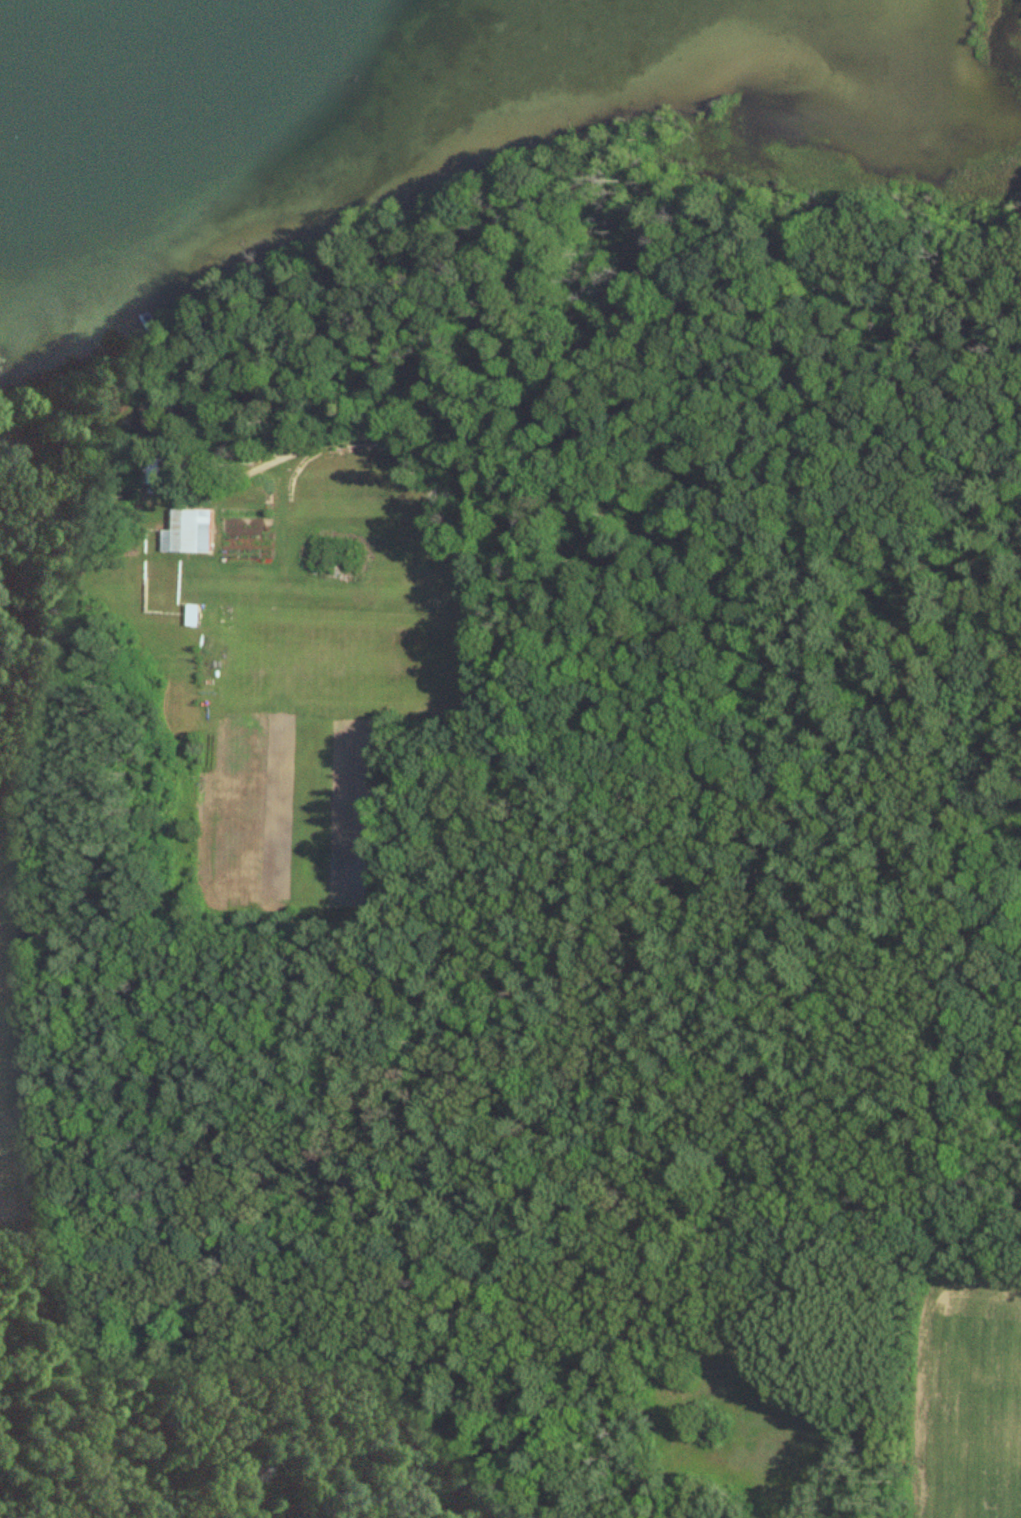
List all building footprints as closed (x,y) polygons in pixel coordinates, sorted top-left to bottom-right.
[(211,510),(173,510),(173,531),(160,531),(160,553),(211,553),(211,510)] [(184,627),(196,627),(196,606),(184,606),(184,627)]
